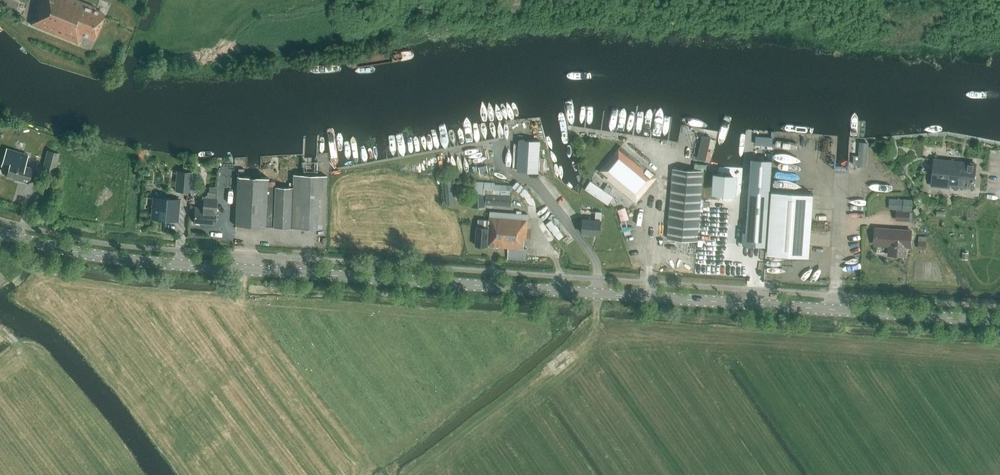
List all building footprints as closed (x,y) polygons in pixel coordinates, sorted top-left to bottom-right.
[(96,8),(77,0),(41,0),(31,24),(78,43),(82,34),(94,38),(104,14),(95,10),(96,8)] [(714,135),(701,131),(694,161),(710,164),(714,135)] [(772,137),(756,136),(755,145),(771,146),(772,137)] [(538,172),(540,142),(520,140),(520,144),(515,144),(513,167),(518,167),(518,171),(538,172)] [(656,181),(659,178),(628,153),(620,146),(599,172),(607,178),(606,179),(635,203),(654,180),(656,181)] [(28,183),(32,168),(25,166),(28,155),(7,148),(1,166),(9,168),(6,177),(28,183)] [(54,173),(59,153),(47,150),(42,170),(54,173)] [(971,188),(974,162),(933,158),(930,186),(947,188),(947,185),(971,188)] [(742,231),(741,244),(767,246),(772,160),(751,159),(746,231),(742,231)] [(697,241),(703,171),(673,169),(668,239),(697,241)] [(177,171),(176,191),(190,192),(191,172),(177,171)] [(721,172),(714,178),(713,187),(719,194),(728,195),(735,189),(736,179),(730,172),(721,172)] [(270,181),(268,227),(273,227),(325,229),(326,176),(292,175),(292,188),(275,187),(275,181),(270,181)] [(268,227),(270,181),(266,181),(267,178),(237,177),(235,225),(268,227)] [(447,205),(454,204),(451,178),(444,179),(447,205)] [(512,196),(510,196),(511,187),(493,185),(493,182),(475,181),(474,194),(486,194),(485,204),(511,206),(512,196)] [(523,196),(528,191),(517,181),(512,187),(523,196)] [(603,190),(590,181),(585,190),(608,205),(614,197),(607,192),(609,189),(605,186),(603,190)] [(469,193),(469,184),(457,184),(457,193),(469,193)] [(216,193),(216,186),(209,186),(209,192),(207,192),(207,195),(206,195),(206,196),(204,196),(203,208),(194,208),(193,223),(212,224),(213,214),(216,215),(217,193),(216,193)] [(809,256),(813,194),(772,191),(768,253),(809,256)] [(485,207),(485,204),(484,194),(471,195),(472,208),(485,207)] [(170,220),(177,221),(179,201),(168,200),(159,199),(159,208),(152,208),(151,219),(166,220),(166,219),(170,219),(170,220)] [(903,200),(902,210),(912,210),(912,200),(903,200)] [(621,221),(629,219),(625,207),(617,210),(621,221)] [(909,221),(910,211),(896,210),(895,220),(909,221)] [(476,227),(475,246),(508,248),(523,249),(523,248),(524,240),(526,240),(528,215),(489,212),(489,220),(479,219),(479,221),(479,227),(476,227)] [(600,235),(602,213),(596,212),(595,220),(583,219),(582,233),(600,235)] [(909,247),(910,231),(875,229),(874,245),(889,246),(888,255),(904,256),(905,247),(909,247)] [(925,249),(927,237),(919,236),(918,249),(925,249)] [(508,248),(507,257),(526,258),(526,248),(523,248),(523,249),(508,248)]
